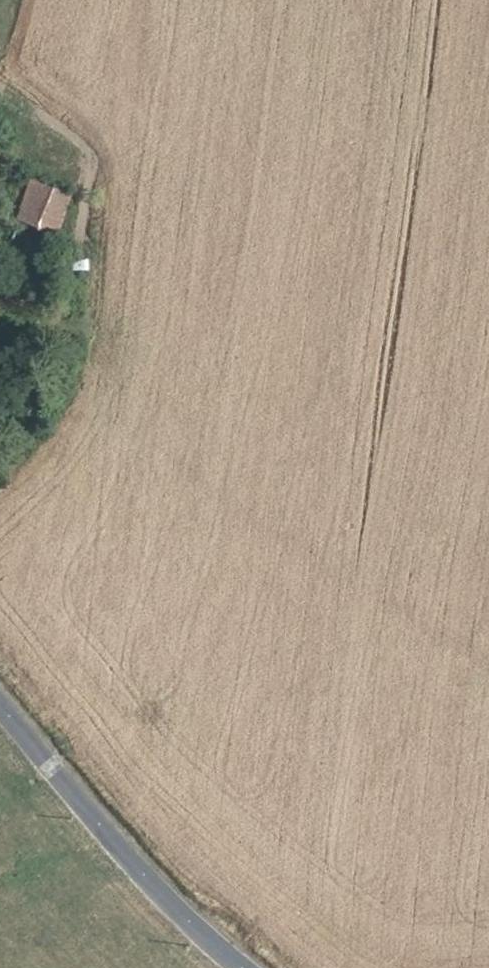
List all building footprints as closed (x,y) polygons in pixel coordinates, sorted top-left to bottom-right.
[(30,179),(16,222),(58,237),(73,193),(30,179)]
